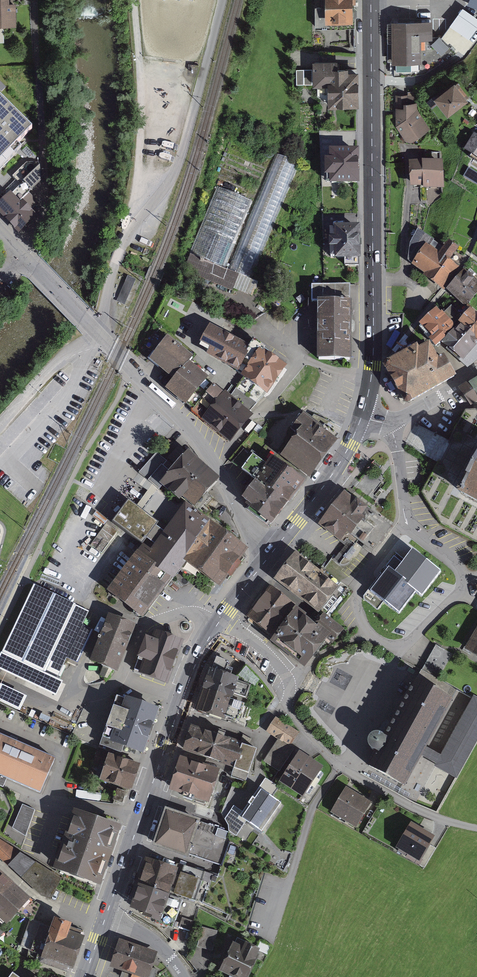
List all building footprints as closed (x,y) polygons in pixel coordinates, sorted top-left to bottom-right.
[(20,27),(20,4),(12,4),(12,0),(0,0),(0,28),(20,27)] [(327,21),(351,21),(351,0),(327,0),(327,21)] [(476,37),(476,17),(462,6),(435,47),(449,57),(455,49),(464,55),(476,37)] [(432,23),(396,23),(395,74),(421,74),(422,39),(432,39),(432,23)] [(335,63),(315,63),(315,84),(331,84),(331,106),(355,105),(354,71),(335,72),(335,63)] [(454,85),(436,99),(448,114),(465,100),(454,85)] [(21,150),(17,146),(33,130),(0,98),(0,171),(21,150)] [(400,113),(412,136),(431,126),(419,103),(400,113)] [(475,137),(466,151),(476,158),(476,138),(475,137)] [(360,183),(360,151),(334,152),(335,183),(360,183)] [(255,200),(216,187),(187,273),(254,296),(259,281),(256,280),(296,163),(271,154),(255,200)] [(411,165),(412,186),(424,186),(425,188),(442,187),(441,163),(411,165)] [(0,203),(0,215),(19,234),(37,217),(23,202),(20,204),(10,193),(0,203)] [(358,230),(335,230),(336,260),(344,260),(344,268),(358,268),(358,230)] [(411,247),(408,263),(428,276),(426,279),(440,288),(454,267),(449,263),(457,250),(449,244),(444,251),(419,234),(411,247)] [(449,290),(464,304),(476,290),(476,285),(464,273),(449,290)] [(348,304),(319,304),(319,360),(349,360),(348,304)] [(429,325),(456,354),(460,351),(468,360),(476,351),(476,315),(475,313),(461,326),(445,310),(429,325)] [(208,356),(237,371),(245,377),(238,387),(258,401),(263,394),(268,397),(286,370),(262,354),(264,351),(255,345),(252,350),(210,330),(202,347),(210,351),(208,356)] [(192,361),(168,341),(151,362),(175,381),(187,366),(192,361)] [(415,352),(385,369),(405,406),(453,380),(443,362),(437,365),(428,349),(417,356),(415,352)] [(213,386),(187,366),(175,381),(168,390),(193,410),(213,386)] [(460,392),(469,407),(476,403),(476,381),(460,392)] [(193,410),(229,440),(249,416),(213,386),(193,410)] [(322,461),(335,443),(320,432),(322,430),(304,417),(289,437),(295,441),(322,461)] [(310,478),(322,461),(295,441),(283,459),(310,478)] [(214,478),(185,453),(161,481),(180,497),(183,493),(193,502),(214,478)] [(301,484),(272,462),(267,468),(254,458),(242,472),(258,484),(285,505),(301,484)] [(461,495),(476,504),(476,463),(476,465),(469,480),(461,495)] [(285,505),(258,484),(244,501),(250,506),(247,509),(269,525),(285,505)] [(344,491),(321,521),(353,546),(360,538),(373,548),(389,527),(344,491)] [(158,522),(128,499),(114,518),(143,541),(158,522)] [(220,581),(245,548),(186,503),(146,556),(171,575),(186,555),(220,581)] [(110,588),(142,612),(171,575),(146,556),(139,550),(110,588)] [(392,569),(374,592),(401,613),(418,591),(423,595),(440,574),(426,563),(414,553),(398,574),(392,569)] [(301,557),(281,581),(325,615),(344,591),(301,557)] [(85,610),(35,587),(4,652),(55,675),(85,610)] [(277,592),(255,619),(273,635),(296,608),(277,592)] [(281,633),(307,656),(330,631),(304,607),(281,633)] [(93,657),(116,666),(133,623),(110,614),(93,657)] [(135,668),(166,679),(181,638),(156,629),(153,637),(148,635),(135,668)] [(467,646),(476,652),(476,630),(467,646)] [(281,633),(277,637),(302,661),(307,656),(281,633)] [(231,694),(237,675),(212,667),(206,686),(231,694)] [(376,747),(366,765),(406,786),(452,697),(412,677),(384,731),(381,729),(376,727),(372,728),(368,733),(369,740),(372,745),(376,747)] [(224,716),(231,694),(206,686),(199,708),(224,716)] [(125,743),(143,749),(159,706),(127,695),(126,698),(118,695),(101,743),(122,750),(125,743)] [(455,774),(476,734),(476,699),(474,697),(438,764),(455,774)] [(297,731),(277,719),(270,730),(290,742),(297,731)] [(192,725),(184,748),(235,765),(231,775),(245,780),(257,747),(192,725)] [(0,735),(0,783),(3,785),(6,777),(40,792),(54,759),(0,735)] [(278,768),(291,750),(279,741),(266,760),(278,768)] [(109,752),(101,775),(130,785),(138,762),(109,752)] [(320,769),(299,755),(283,780),(304,794),(320,769)] [(182,757),(173,786),(208,798),(218,769),(182,757)] [(347,789),(334,810),(356,823),(368,802),(347,789)] [(242,816),(260,830),(279,804),(260,791),(242,816)] [(14,832),(28,835),(35,809),(21,805),(14,832)] [(165,806),(153,842),(187,853),(187,852),(218,863),(228,832),(199,822),(201,818),(165,806)] [(97,880),(116,822),(79,810),(59,867),(97,880)] [(411,824),(399,845),(420,856),(432,835),(411,824)] [(41,895),(50,898),(62,877),(19,852),(9,864),(41,895)] [(154,857),(136,909),(180,924),(188,898),(199,902),(208,875),(154,857)] [(7,918),(27,896),(0,872),(0,912),(7,918)] [(48,939),(77,948),(81,937),(66,932),(69,920),(55,916),(48,939)] [(77,948),(48,939),(43,955),(72,964),(77,948)] [(120,940),(112,962),(147,975),(155,953),(120,940)] [(222,967),(242,976),(245,976),(257,953),(255,952),(257,947),(246,941),(244,946),(234,941),(222,967)]
